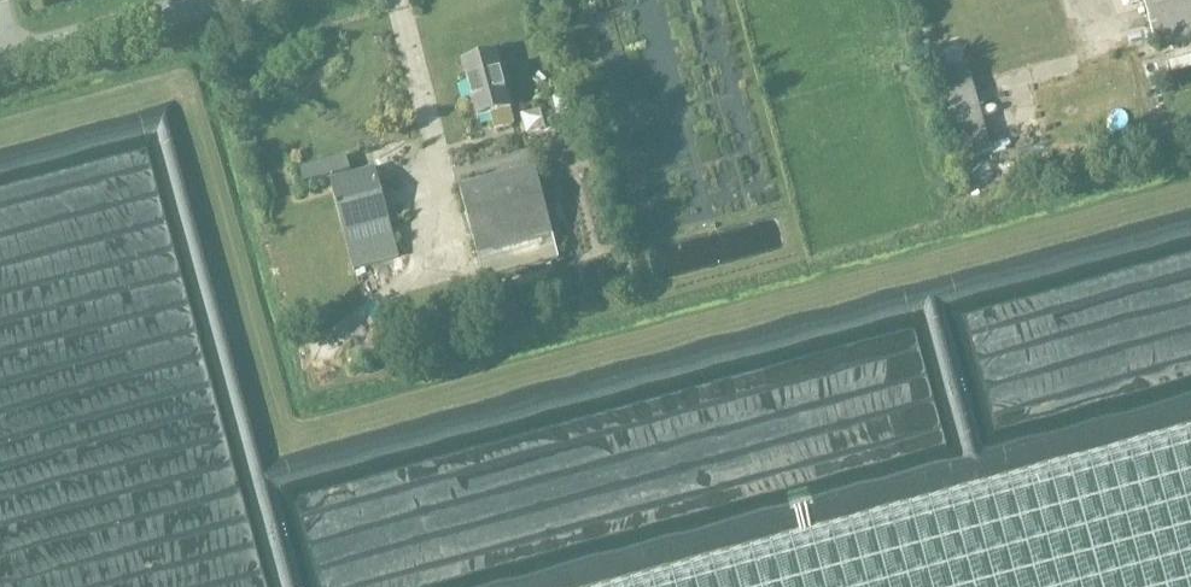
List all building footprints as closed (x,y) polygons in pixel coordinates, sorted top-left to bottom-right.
[(1149,21),(1190,9),(1190,0),(1143,0),(1149,21)] [(1149,21),(1156,49),(1190,40),(1190,9),(1149,21)] [(463,64),(477,119),(491,116),(495,129),(512,124),(509,111),(510,111),(495,55),(463,64)] [(967,66),(931,76),(956,163),(991,153),(967,66)] [(557,116),(569,113),(564,97),(553,100),(557,116)] [(483,281),(558,261),(533,167),(459,187),(483,281)] [(375,171),(329,182),(352,269),(397,258),(375,171)] [(634,586),(1190,586),(1190,435),(634,586)]
